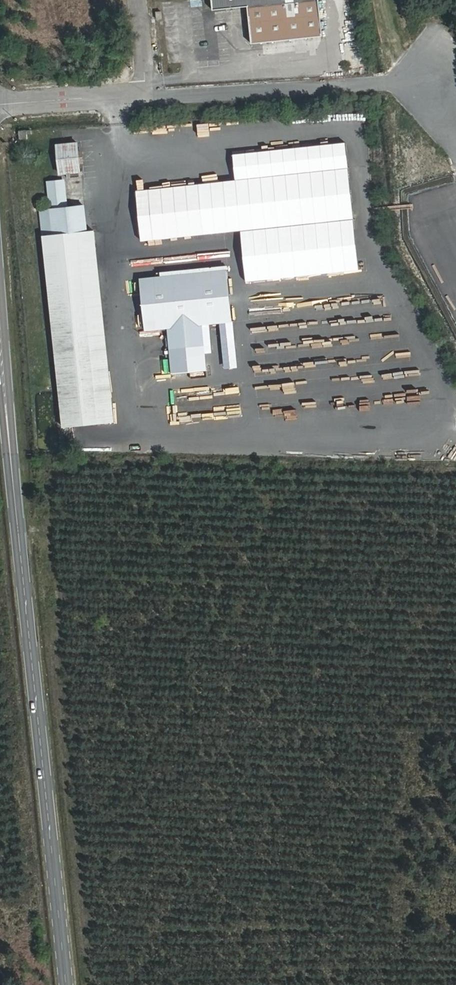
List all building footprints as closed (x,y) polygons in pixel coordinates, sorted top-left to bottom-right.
[(213,11),(249,6),(252,44),(323,37),(319,0),(212,0),(213,11)] [(352,28),(343,30),(346,42),(355,40),(352,28)] [(436,42),(445,32),(441,28),(431,39),(436,42)] [(57,143),(58,173),(77,173),(76,142),(57,143)] [(137,190),(142,242),(240,231),(246,281),(359,270),(346,142),(234,154),(237,180),(137,190)] [(58,182),(61,212),(80,211),(77,181),(58,182)] [(51,213),(55,252),(89,249),(88,236),(98,236),(95,210),(80,211),(61,212),(51,213)] [(55,252),(70,431),(114,427),(98,236),(88,236),(89,249),(55,252)] [(228,271),(141,278),(143,296),(144,310),(145,329),(167,327),(169,348),(171,373),(206,370),(202,324),(232,322),(228,271)] [(141,278),(126,279),(128,297),(143,296),(141,278)] [(144,310),(129,311),(131,330),(145,329),(144,310)] [(225,354),(223,354),(223,368),(238,367),(236,322),(224,323),(225,354)] [(155,337),(157,352),(169,350),(167,336),(155,337)] [(254,350),(266,349),(265,342),(253,343),(254,350)] [(446,391),(454,404),(453,405),(455,410),(455,385),(446,391)] [(277,414),(290,414),(290,405),(277,404),(277,414)] [(261,408),(261,416),(274,416),(274,409),(261,408)] [(240,444),(251,450),(253,444),(243,439),(240,444)] [(414,440),(413,448),(429,450),(430,441),(414,440)]
